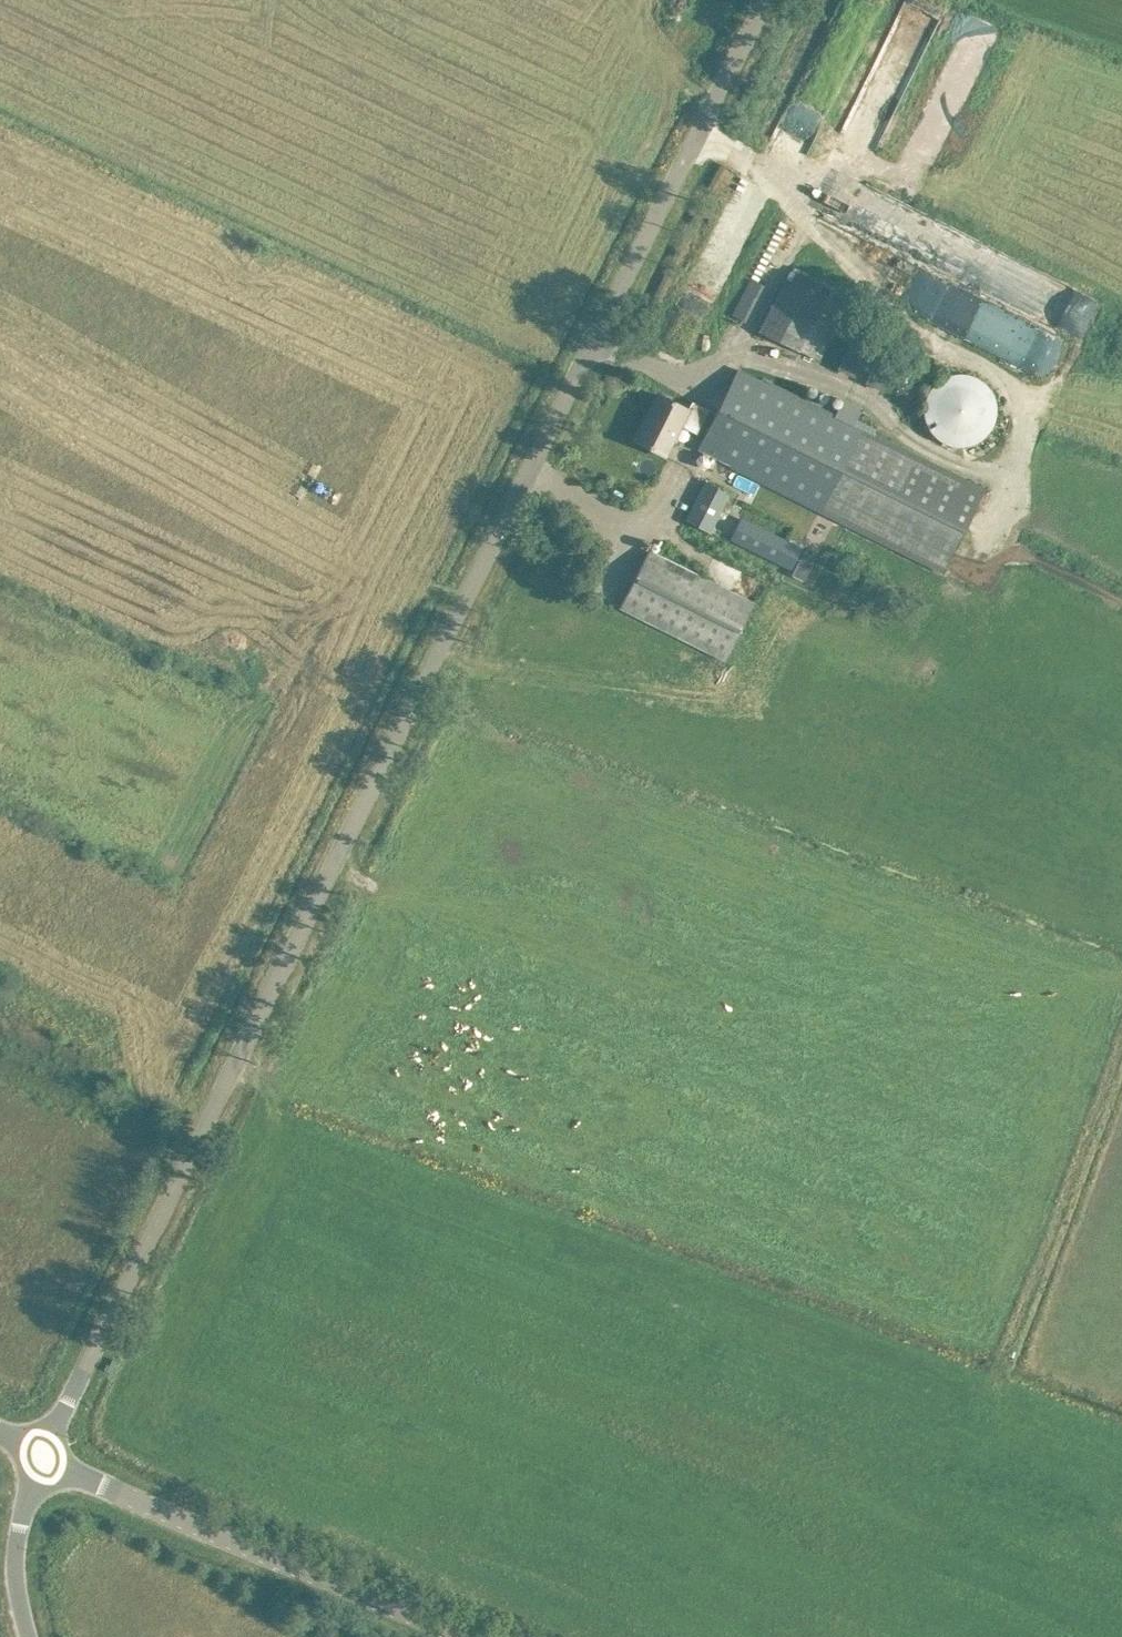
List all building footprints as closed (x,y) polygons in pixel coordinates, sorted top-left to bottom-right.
[(758,331),(818,362),(849,303),(789,272),(758,331)] [(747,279),(735,306),(745,310),(756,283),(747,279)] [(1024,305),(1022,309),(1059,328),(1078,291),(1055,280),(1039,312),(1024,305)] [(954,326),(1035,365),(1046,343),(964,304),(954,326)] [(966,450),(994,392),(941,366),(913,425),(966,450)] [(738,370),(699,448),(839,517),(839,518),(945,571),(984,491),(878,438),(878,439),(853,427),(833,417),(738,370)] [(634,440),(665,456),(688,409),(657,394),(634,440)] [(685,520),(710,533),(726,500),(732,504),(738,492),(726,485),(724,490),(705,480),(685,520)] [(729,538),(790,568),(802,544),(776,532),(780,526),(741,507),(740,510),(743,511),(729,538)] [(618,606),(725,660),(752,604),(647,550),(618,606)] [(803,581),(815,557),(803,551),(791,575),(803,581)]
